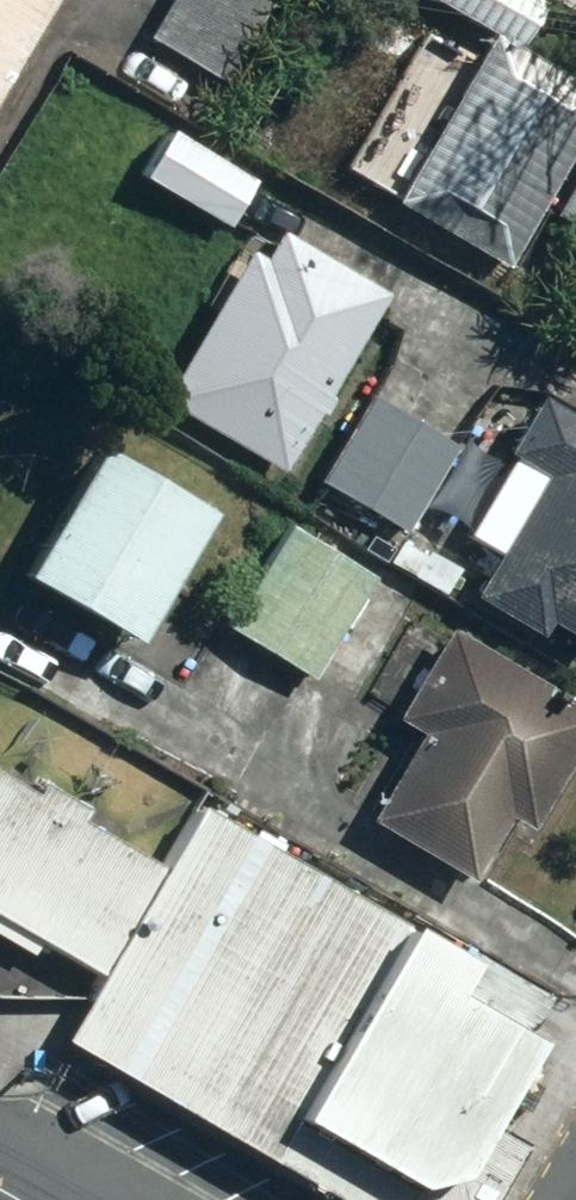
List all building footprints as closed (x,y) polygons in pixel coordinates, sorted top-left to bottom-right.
[(41,0),(0,0),(0,72),(41,0)] [(140,44),(218,89),(269,0),(166,0),(140,44)] [(512,0),(414,0),(507,54),(531,11),(512,0)] [(562,27),(575,3),(575,0),(516,0),(562,27)] [(472,48),(379,210),(491,274),(575,126),(575,107),(472,48)] [(252,160),(158,112),(122,182),(215,231),(252,160)] [(542,227),(575,246),(575,167),(542,227)] [(157,396),(172,404),(165,419),(274,479),(373,301),(263,240),(247,270),(232,261),(157,396)] [(448,449),(342,391),(296,473),(402,532),(448,449)] [(500,462),(452,545),(479,561),(455,603),(524,642),(534,625),(575,649),(575,433),(516,398),(484,453),(500,462)] [(149,507),(161,487),(88,443),(70,472),(0,588),(0,595),(109,661),(188,531),(149,507)] [(305,686),(315,667),(355,689),(398,614),(358,591),(364,581),(267,527),(208,632),(305,686)] [(538,801),(575,734),(575,722),(427,637),(384,713),(407,726),(354,817),(458,877),(490,820),(518,836),(538,801)] [(0,790),(0,921),(94,973),(56,1042),(257,1152),(283,1106),(410,1176),(436,1191),(523,1034),(443,990),(461,958),(184,806),(148,871),(0,790)]
